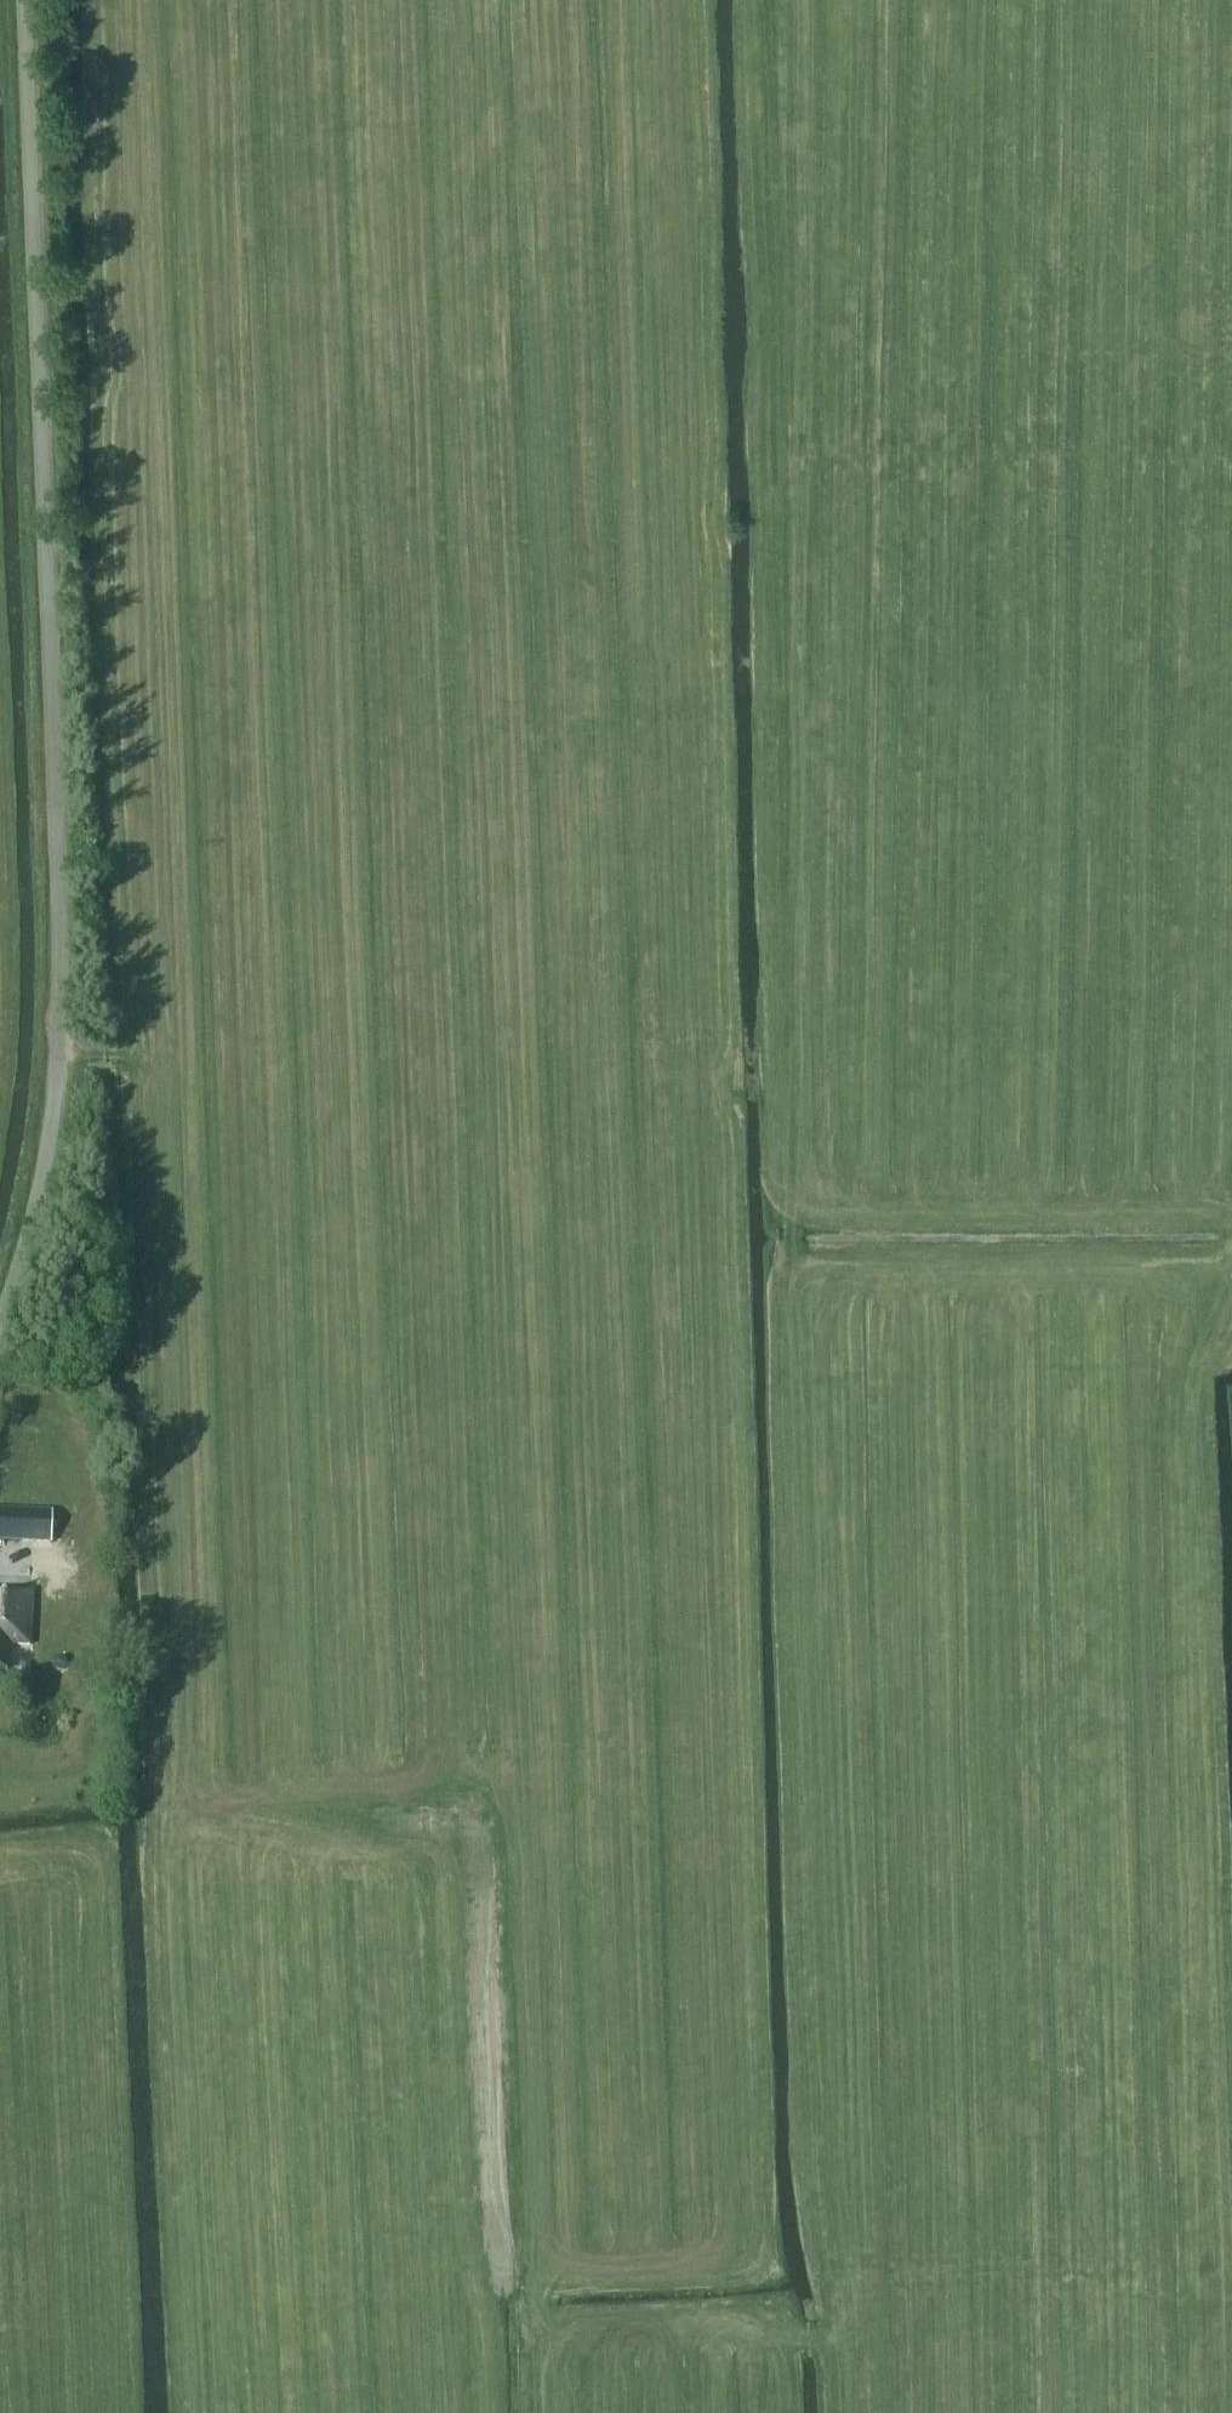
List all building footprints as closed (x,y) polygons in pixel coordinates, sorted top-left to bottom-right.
[(7,1668),(8,1643),(31,1644),(33,1591),(0,1590),(0,1668),(7,1668)] [(55,1659),(52,1664),(54,1670),(59,1672),(64,1671),(67,1666),(65,1660),(60,1657),(55,1659)]
